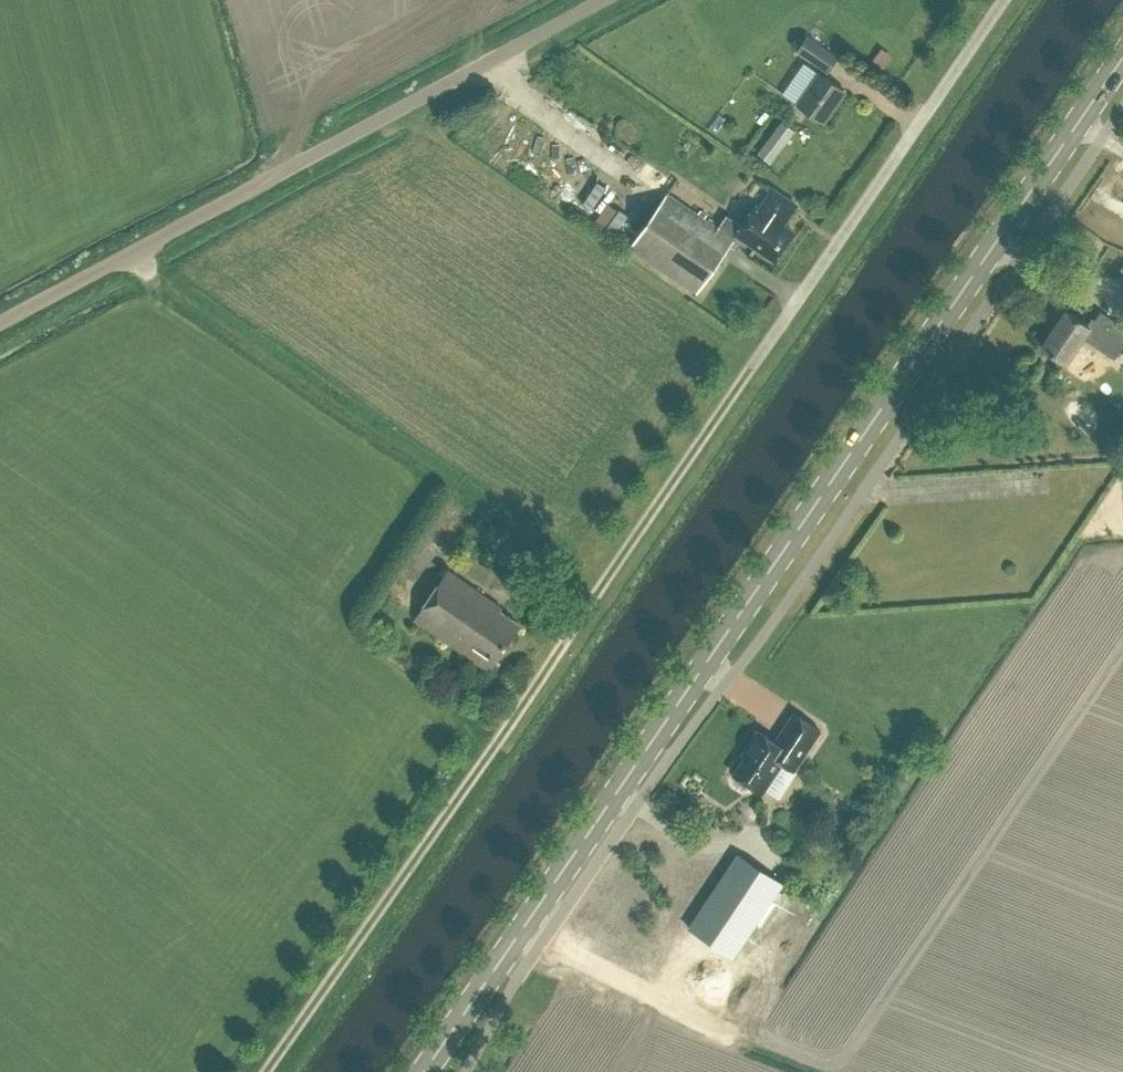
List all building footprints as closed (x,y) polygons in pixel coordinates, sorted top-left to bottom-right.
[(828,71),(839,55),(807,33),(796,49),(828,71)] [(825,122),(848,90),(820,71),(798,103),(825,122)] [(782,120),(757,152),(770,162),(795,130),(782,120)] [(788,218),(797,203),(775,187),(761,207),(756,204),(743,223),(728,213),(718,227),(669,193),(631,248),(697,293),(739,232),(776,258),(795,230),(782,221),(786,216),(788,218)] [(1066,309),(1042,345),(1068,362),(1085,338),(1097,346),(1115,358),(1122,346),(1122,325),(1115,320),(1102,311),(1092,326),(1066,309)] [(491,664),(520,623),(500,609),(503,605),(450,569),(416,618),(475,658),(477,655),(491,664)] [(795,769),(821,730),(795,712),(776,740),(759,729),(742,754),(745,756),(734,772),(737,774),(737,779),(746,785),(751,783),(764,791),(784,762),(795,769)] [(735,956),(784,882),(740,852),(691,926),(735,956)]
